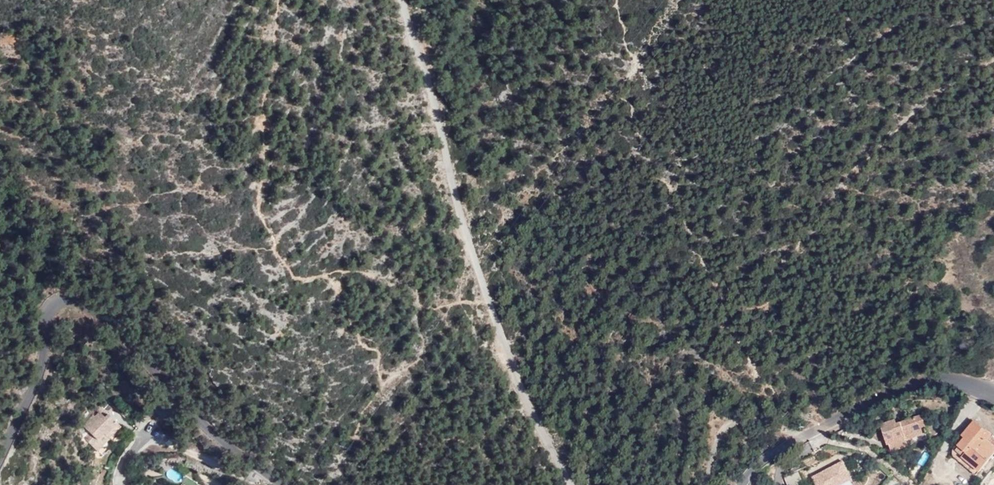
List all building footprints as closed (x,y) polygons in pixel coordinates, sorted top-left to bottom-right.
[(95,411),(83,423),(90,431),(85,436),(93,444),(105,433),(110,437),(122,425),(98,402),(95,405),(95,406),(96,408),(95,411)] [(895,422),(879,426),(885,445),(888,444),(891,452),(929,440),(921,417),(896,425),(895,422)] [(963,456),(981,470),(993,453),(993,444),(986,438),(990,433),(973,420),(961,434),(964,436),(957,445),(966,452),(963,456)] [(981,470),(963,456),(959,460),(978,474),(981,470)] [(852,478),(843,461),(813,477),(817,484),(839,484),(852,478)] [(794,475),(785,479),(788,484),(795,484),(798,483),(794,475)]
